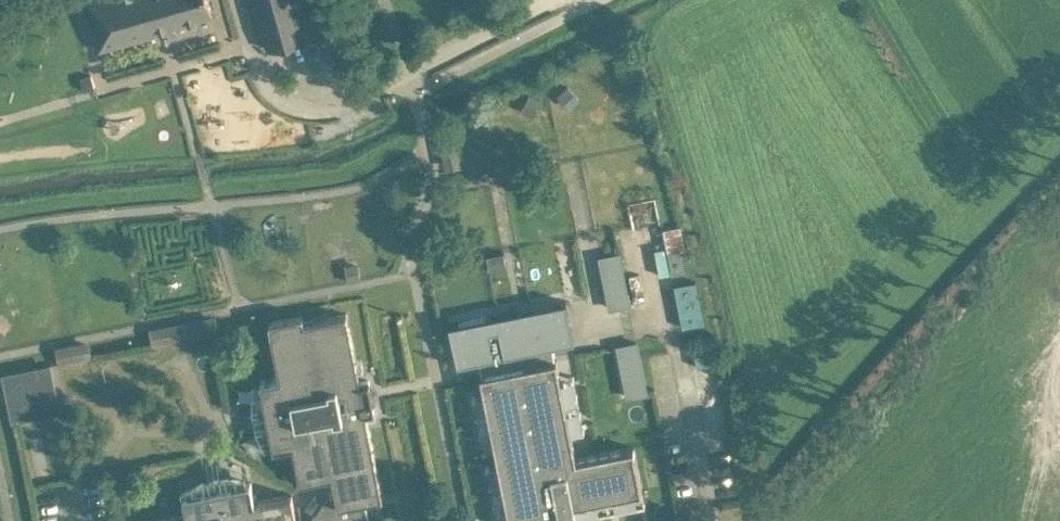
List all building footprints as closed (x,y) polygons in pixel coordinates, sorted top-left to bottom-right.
[(93,29),(99,49),(174,28),(173,25),(213,14),(209,0),(85,0),(93,29)] [(322,32),(313,0),(254,0),(267,48),(322,32)] [(567,85),(558,93),(569,106),(578,97),(567,85)] [(534,115),(542,98),(529,92),(521,109),(534,115)] [(456,131),(439,134),(445,168),(462,165),(456,131)] [(671,273),(684,271),(680,247),(683,247),(680,223),(662,226),(671,273)] [(610,308),(631,303),(621,250),(599,255),(610,308)] [(503,251),(487,254),(489,266),(506,263),(503,251)] [(357,260),(345,262),(348,280),(360,278),(357,260)] [(703,323),(696,279),(674,283),(682,327),(703,323)] [(449,323),(458,365),(480,361),(482,372),(481,372),(485,392),(496,447),(499,461),(510,516),(511,520),(547,520),(546,515),(559,513),(561,520),(577,516),(575,503),(642,490),(634,446),(577,458),(572,432),(561,377),(557,357),(555,357),(553,346),(575,342),(566,300),(563,300),(565,309),(501,322),(499,313),(449,323)] [(366,504),(364,505),(363,500),(383,496),(366,409),(375,407),(369,379),(360,381),(347,312),(304,321),(303,314),(269,320),(280,376),(261,380),(274,448),(294,444),(301,480),(333,474),(336,489),(331,490),(312,516),(313,520),(369,520),(366,504)] [(217,318),(150,332),(153,343),(193,335),(220,330),(217,318)] [(626,396),(628,396),(648,392),(638,339),(616,343),(626,396)] [(90,343),(56,350),(59,362),(93,355),(90,343)] [(697,366),(719,361),(716,345),(694,348),(695,353),(697,366)] [(6,391),(8,403),(12,420),(15,420),(61,411),(52,366),(51,362),(2,371),(6,391)] [(149,520),(297,520),(291,493),(261,499),(255,500),(251,481),(183,495),(187,514),(149,520)]
